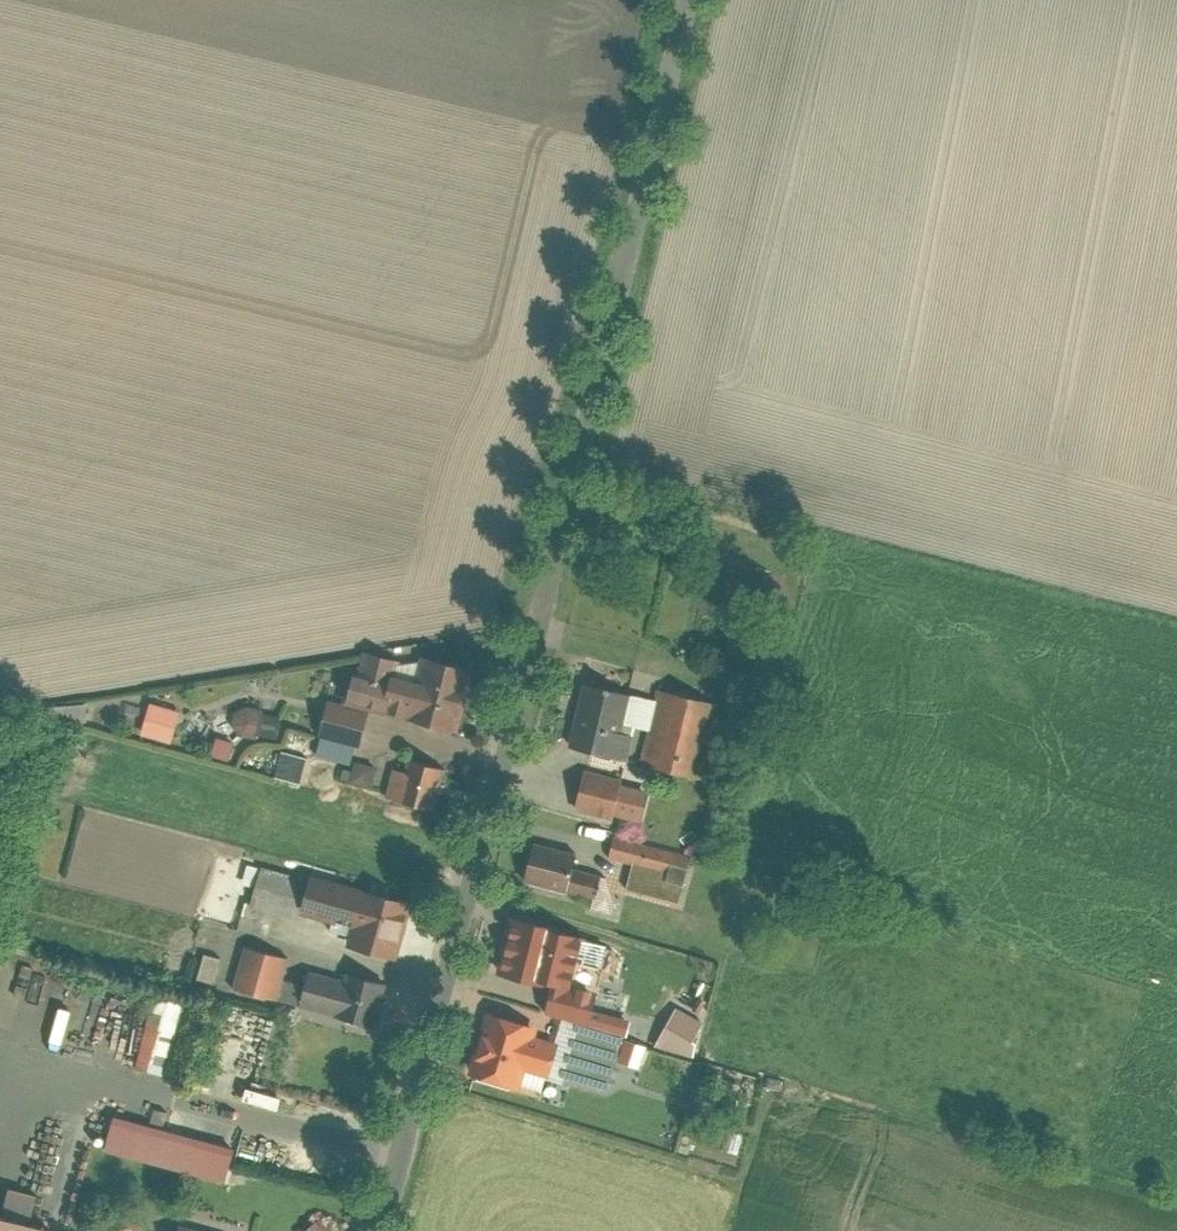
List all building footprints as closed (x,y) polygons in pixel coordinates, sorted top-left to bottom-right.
[(396,654),(369,648),(363,674),(390,680),(392,673),(396,654)] [(470,664),(424,653),(418,679),(409,714),(456,725),(470,664)] [(363,674),(354,671),(347,700),(373,706),(383,708),(390,680),(363,674)] [(418,679),(392,673),(390,680),(383,708),(409,714),(418,679)] [(589,679),(573,741),(630,756),(637,731),(624,728),(626,721),(634,691),(589,679)] [(724,704),(662,687),(660,698),(652,728),(644,758),(705,774),(724,704)] [(626,721),(652,728),(660,698),(634,691),(626,721)] [(330,696),(322,728),(365,738),(373,706),(347,700),(330,696)] [(186,705),(155,697),(146,729),(177,738),(186,705)] [(287,710),(250,701),(244,727),(281,736),(287,710)] [(83,704),(64,705),(64,722),(84,721),(83,704)] [(228,759),(235,741),(216,734),(209,752),(228,759)] [(312,752),(285,746),(278,773),(306,779),(312,752)] [(444,761),(412,753),(410,763),(397,760),(390,792),(435,802),(444,761)] [(376,761),(348,754),(342,773),(371,781),(376,761)] [(625,776),(588,766),(578,806),(614,815),(616,811),(624,781),(625,776)] [(616,811),(642,818),(650,788),(624,781),(616,811)] [(694,849),(619,830),(612,855),(687,875),(694,849)] [(577,850),(536,839),(525,879),(567,890),(568,886),(573,867),(577,850)] [(266,860),(256,900),(307,913),(308,908),(317,872),(266,860)] [(596,893),(601,874),(573,867),(568,886),(596,893)] [(367,885),(317,872),(308,908),(358,920),(367,885)] [(353,941),(402,953),(416,897),(367,885),(358,920),(353,941)] [(584,931),(513,912),(499,967),(555,982),(570,986),(584,931)] [(292,952),(250,942),(240,982),(282,992),(287,972),(292,952)] [(200,952),(196,978),(217,982),(222,956),(200,952)] [(342,1007),(350,977),(310,967),(307,977),(302,997),(342,1007)] [(381,1017),(391,979),(351,969),(350,977),(342,1007),(381,1017)] [(307,977),(287,972),(282,992),(302,997),(307,977)] [(561,1013),(591,1021),(594,1007),(598,993),(570,986),(555,982),(548,1010),(561,1013)] [(190,1004),(157,994),(137,1062),(170,1072),(190,1004)] [(701,1016),(680,1006),(661,1044),(682,1055),(701,1016)] [(629,1031),(632,1017),(594,1007),(591,1021),(629,1031)] [(489,1008),(472,1070),(524,1083),(529,1065),(538,1032),(540,1022),(489,1008)] [(538,1032),(529,1065),(614,1088),(621,1059),(627,1039),(629,1031),(591,1021),(561,1013),(554,1036),(538,1032)] [(644,1066),(650,1045),(627,1039),(621,1059),(644,1066)] [(168,1132),(114,1117),(106,1148),(160,1162),(168,1132)] [(0,1209),(0,1230),(56,1230),(58,1225),(0,1209)]
